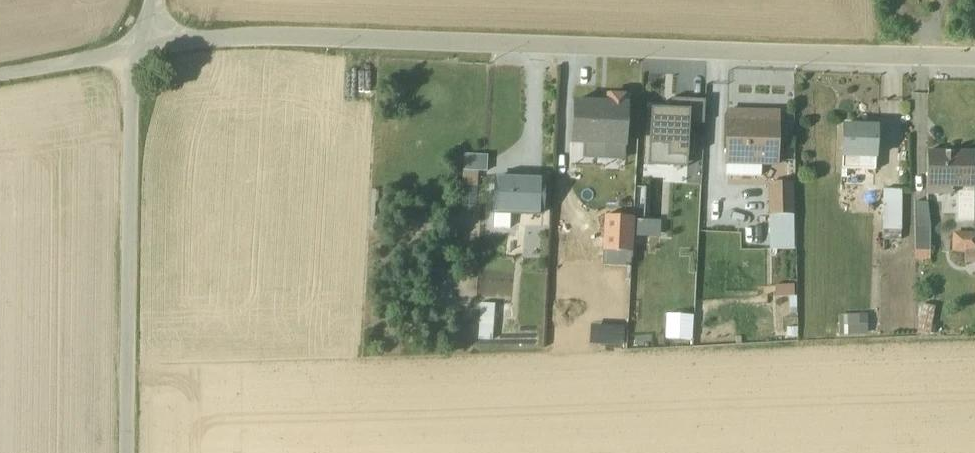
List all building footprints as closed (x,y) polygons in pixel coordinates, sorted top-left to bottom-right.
[(160,82),(160,67),(151,66),(150,82),(160,82)] [(596,104),(573,103),(571,144),(582,145),(581,159),(623,162),(626,98),(606,97),(605,106),(596,106),(596,104)] [(650,109),(647,166),(685,168),(688,125),(703,126),(704,102),(689,101),(670,100),(669,110),(650,109)] [(726,113),(724,167),(775,167),(777,114),(726,113)] [(842,127),(840,171),(874,172),(875,128),(842,127)] [(461,212),(474,212),(475,189),(476,188),(476,173),(482,173),(483,163),(478,162),(478,154),(467,153),(466,162),(461,162),(461,212)] [(973,190),(973,154),(925,154),(925,197),(950,197),(950,190),(973,190)] [(493,216),(493,229),(508,230),(508,216),(542,218),(544,179),(493,177),(491,215),(493,216)] [(767,184),(768,250),(792,250),(791,184),(767,184)] [(882,241),(899,242),(899,232),(900,232),(900,192),(881,191),(881,231),(882,232),(882,241)] [(928,262),(928,229),(913,229),(913,262),(928,262)] [(950,254),(974,254),(974,234),(950,234),(950,254)] [(774,287),(774,298),(793,298),(792,286),(774,287)] [(936,296),(923,293),(917,318),(929,322),(936,296)] [(479,305),(477,341),(491,342),(493,306),(479,305)] [(865,317),(837,317),(837,336),(865,336),(865,317)]
